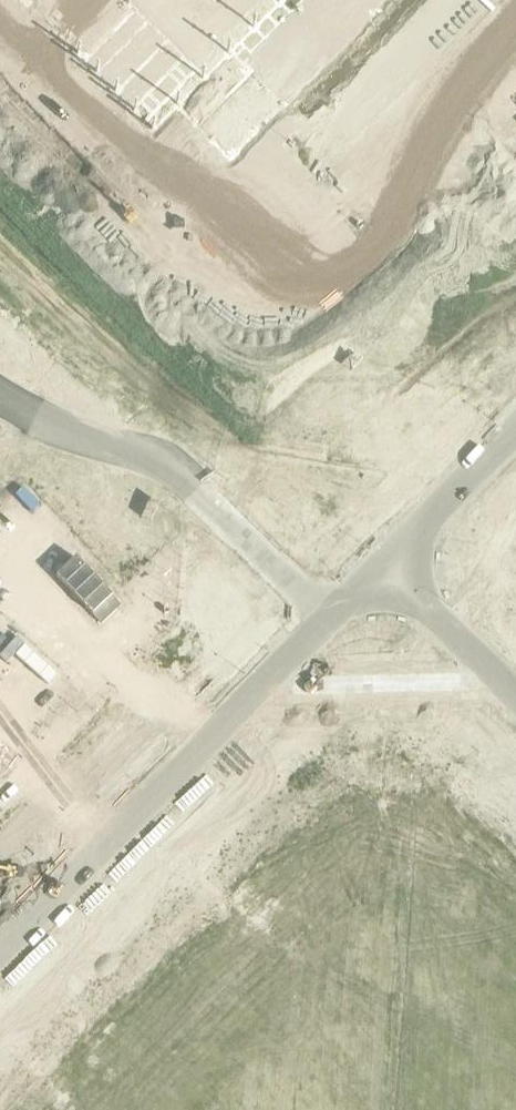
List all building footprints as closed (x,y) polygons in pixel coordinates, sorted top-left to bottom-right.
[(147,589),(100,636),(109,646),(119,636),(128,646),(165,608),(147,589)]
